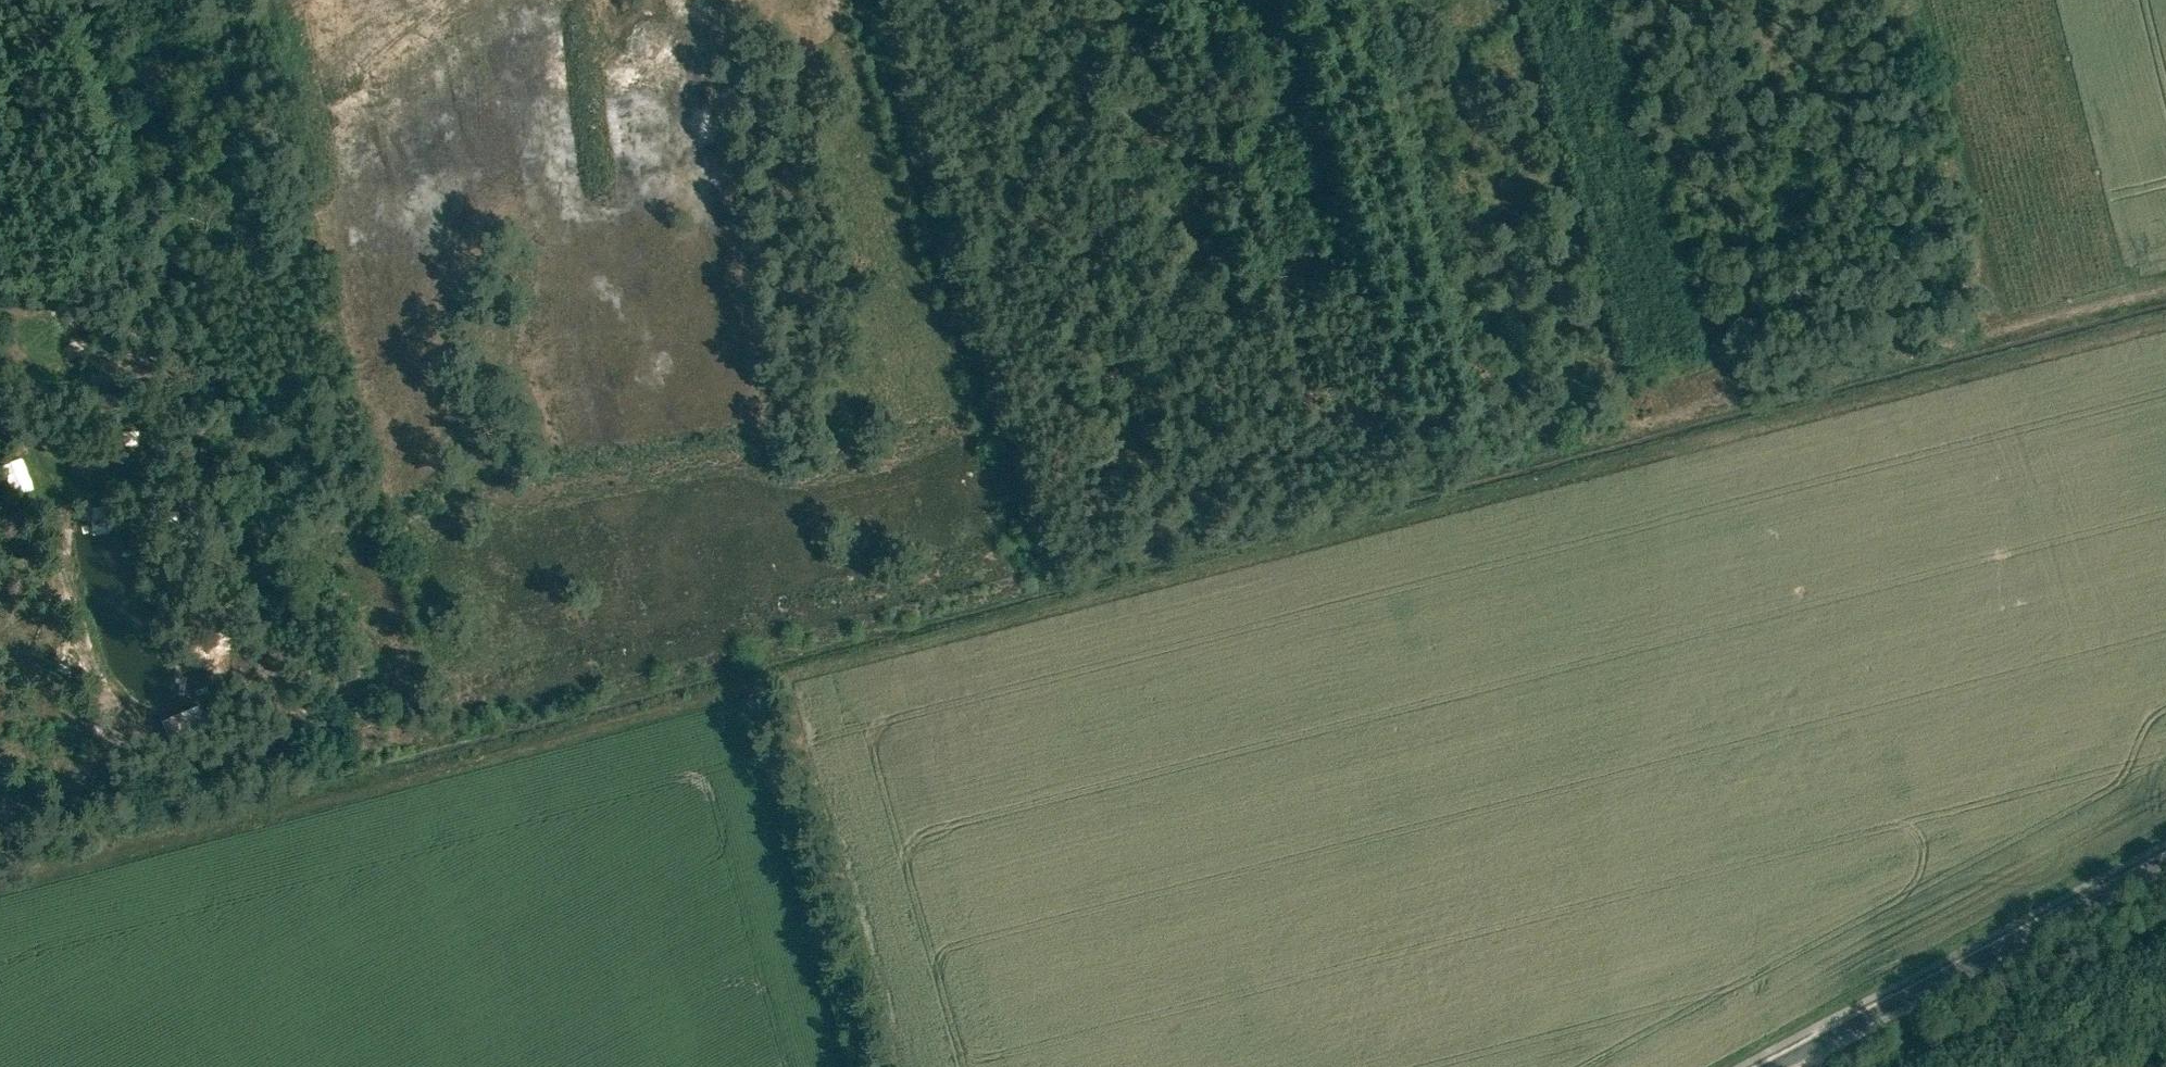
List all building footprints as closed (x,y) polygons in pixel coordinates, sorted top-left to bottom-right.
[(18,495),(36,486),(22,457),(4,465),(18,495)]
